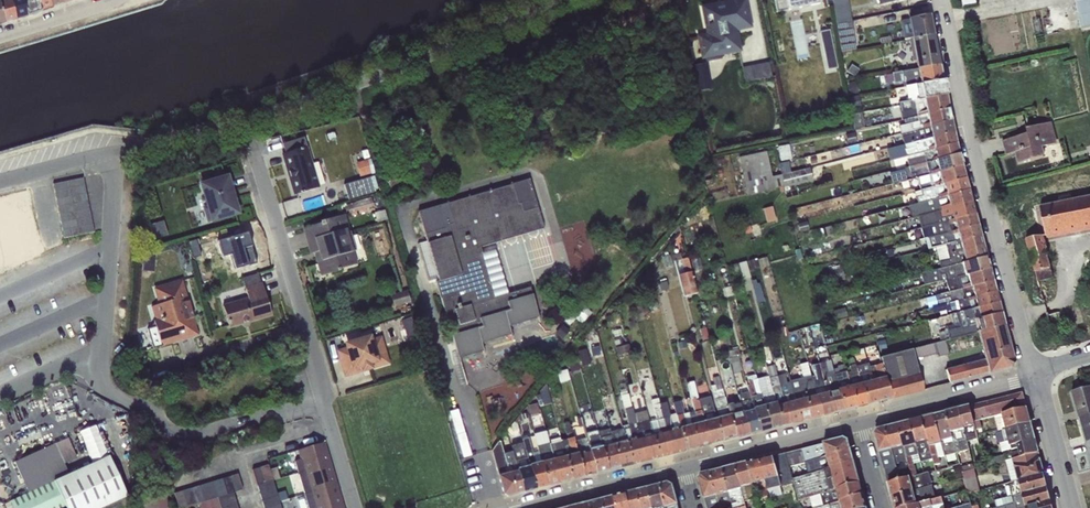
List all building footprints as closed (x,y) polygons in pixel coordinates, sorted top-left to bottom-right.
[(4,22),(16,19),(11,0),(0,0),(0,6),(4,22)] [(16,19),(27,16),(23,0),(11,0),(16,19)] [(27,16),(40,12),(37,0),(23,0),(27,16)] [(40,12),(52,7),(49,0),(37,0),(40,12)] [(696,35),(701,60),(742,51),(738,31),(752,28),(747,0),(729,0),(700,6),(706,33),(696,35)] [(780,12),(819,3),(819,0),(777,0),(780,12)] [(836,25),(851,22),(848,0),(832,0),(836,25)] [(1080,28),(1089,26),(1089,0),(1075,0),(1080,28)] [(913,40),(934,35),(930,15),(909,19),(913,40)] [(1039,20),(1032,21),(1034,33),(1041,32),(1039,20)] [(851,22),(836,25),(841,51),(856,49),(851,22)] [(795,30),(799,53),(808,52),(805,29),(795,30)] [(829,30),(819,32),(827,70),(837,68),(829,30)] [(934,35),(913,40),(909,40),(913,61),(915,60),(917,69),(940,65),(934,35)] [(769,62),(743,67),(746,82),(772,76),(769,62)] [(707,63),(693,65),(698,91),(711,88),(707,63)] [(851,65),(847,72),(854,77),(859,70),(851,65)] [(940,65),(917,69),(893,73),(894,84),(903,82),(903,86),(905,86),(942,80),(940,65)] [(942,80),(905,86),(907,99),(909,99),(910,101),(945,95),(942,80)] [(856,81),(848,83),(850,94),(858,93),(856,81)] [(859,95),(849,97),(851,110),(861,108),(859,95)] [(945,95),(910,101),(899,102),(900,111),(901,111),(903,119),(948,108),(945,95)] [(948,108),(903,119),(904,125),(898,126),(900,133),(951,121),(948,108)] [(862,113),(851,114),(854,129),(864,127),(862,113)] [(951,121),(900,133),(903,144),(953,132),(951,121)] [(1019,137),(1003,141),(1007,155),(1015,153),(1017,163),(1044,156),(1042,148),(1057,144),(1051,123),(1026,129),(1028,136),(1020,138),(1019,137)] [(953,132),(903,144),(903,145),(906,156),(955,144),(953,132)] [(854,133),(846,135),(848,144),(857,142),(854,133)] [(285,153),(306,147),(304,137),(282,144),(285,153)] [(955,144),(906,156),(909,167),(958,154),(955,144)] [(788,145),(777,146),(780,161),(791,159),(788,145)] [(906,156),(903,145),(886,149),(889,160),(906,156)] [(285,153),(282,154),(287,170),(288,170),(291,178),(289,179),(295,195),(319,187),(306,147),(285,153)] [(783,186),(780,175),(772,176),(766,151),(739,157),(746,195),(774,189),(774,188),(783,186)] [(958,154),(909,167),(904,168),(904,169),(889,173),(892,184),(917,177),(961,166),(958,154)] [(371,158),(356,162),(360,177),(363,176),(371,175),(371,174),(374,173),(374,174),(375,174),(371,158)] [(781,174),(790,172),(787,161),(778,163),(781,174)] [(961,166),(917,177),(920,190),(964,178),(961,166)] [(781,174),(780,175),(783,186),(783,187),(812,180),(809,167),(790,172),(781,174)] [(398,170),(384,178),(390,187),(404,179),(398,170)] [(374,176),(344,185),(349,200),(375,192),(374,190),(378,189),(374,176)] [(225,177),(201,184),(207,205),(202,207),(207,223),(236,214),(235,211),(238,211),(228,179),(226,180),(225,178),(225,177)] [(83,178),(68,181),(69,189),(70,188),(85,185),(83,178)] [(964,178),(920,190),(914,191),(917,203),(968,190),(964,178)] [(452,335),(459,359),(484,351),(482,343),(511,334),(509,326),(539,317),(532,294),(530,287),(508,294),(495,250),(482,253),(480,247),(543,228),(529,179),(418,212),(439,281),(436,282),(452,335)] [(69,189),(68,181),(53,184),(54,192),(69,189)] [(70,188),(69,189),(71,197),(86,193),(85,185),(70,188)] [(69,189),(54,192),(56,200),(71,197),(69,189)] [(727,189),(708,194),(710,202),(729,197),(727,189)] [(968,190),(917,203),(908,206),(911,218),(918,216),(971,202),(968,190)] [(86,193),(71,197),(72,204),(73,204),(88,201),(86,193)] [(373,196),(376,208),(384,206),(381,194),(373,196)] [(71,197),(56,200),(58,207),(72,204),(71,197)] [(372,197),(346,205),(349,214),(358,211),(359,215),(366,212),(365,209),(374,206),(372,197)] [(1040,208),(1045,236),(1089,227),(1089,198),(1040,208)] [(72,204),(74,212),(89,209),(88,201),(73,204),(72,204)] [(971,202),(918,216),(921,228),(974,214),(971,202)] [(72,204),(58,207),(59,215),(74,212),(72,204)] [(772,207),(763,209),(767,222),(775,220),(772,207)] [(74,212),(75,220),(76,220),(91,217),(89,209),(74,212)] [(387,219),(385,210),(374,213),(377,222),(387,219)] [(74,212),(59,215),(61,223),(75,220),(74,212)] [(345,214),(305,227),(311,246),(310,246),(312,253),(318,251),(320,257),(317,258),(319,264),(320,263),(324,275),(357,265),(353,251),(356,250),(345,214)] [(974,214),(921,228),(924,239),(977,225),(974,214)] [(75,220),(77,227),(92,224),(91,217),(76,220),(75,220)] [(75,220),(61,223),(62,230),(77,227),(75,220)] [(163,220),(151,224),(155,238),(167,235),(163,220)] [(807,221),(798,223),(800,233),(809,230),(807,221)] [(92,224),(77,227),(78,235),(79,235),(94,232),(92,224)] [(831,225),(819,229),(822,237),(834,233),(831,225)] [(977,225),(924,239),(927,249),(935,247),(980,236),(977,225)] [(77,227),(62,230),(64,238),(78,235),(79,235),(78,235),(77,227)] [(1041,235),(1026,239),(1035,273),(1036,272),(1038,281),(1053,277),(1041,235)] [(980,236),(935,247),(941,268),(985,257),(980,236)] [(196,239),(188,242),(192,258),(200,255),(196,239)] [(879,250),(868,253),(870,261),(882,258),(879,250)] [(145,251),(144,269),(153,270),(154,255),(153,255),(153,252),(152,252),(145,251)] [(685,252),(672,255),(683,297),(696,293),(685,252)] [(670,255),(662,257),(665,267),(673,265),(670,255)] [(985,257),(941,268),(921,274),(923,280),(946,274),(948,279),(989,269),(985,257)] [(756,258),(748,261),(750,270),(759,267),(756,258)] [(746,261),(738,263),(739,270),(743,280),(750,278),(746,261)] [(739,270),(738,263),(730,265),(732,272),(739,270)] [(841,265),(828,268),(832,283),(845,280),(841,265)] [(948,279),(945,280),(949,292),(992,281),(989,269),(948,279)] [(258,273),(242,278),(245,289),(261,284),(258,274),(258,273)] [(946,274),(923,280),(924,285),(945,280),(948,279),(946,274)] [(154,322),(148,330),(154,348),(162,346),(162,344),(197,334),(181,279),(153,288),(158,304),(151,306),(154,319),(153,320),(154,322)] [(661,283),(659,283),(660,291),(668,290),(665,279),(660,280),(661,283)] [(756,280),(751,281),(756,304),(764,302),(759,283),(757,284),(756,280)] [(992,281),(949,292),(936,295),(937,301),(949,297),(950,303),(995,291),(992,281)] [(728,287),(724,288),(726,297),(733,295),(730,283),(727,284),(728,287)] [(245,289),(220,296),(229,327),(271,314),(262,284),(261,284),(245,289)] [(391,295),(395,307),(411,302),(408,290),(391,295)] [(950,303),(949,303),(951,311),(958,309),(959,312),(998,302),(995,291),(950,303)] [(577,300),(561,317),(568,324),(575,318),(581,323),(591,313),(577,300)] [(1001,316),(1003,316),(999,303),(998,303),(998,302),(959,312),(950,315),(953,324),(945,326),(946,331),(1001,316)] [(645,305),(636,307),(637,315),(647,312),(645,305)] [(1079,306),(1071,309),(1076,324),(1084,322),(1079,306)] [(844,307),(833,311),(835,319),(847,316),(844,307)] [(411,316),(401,319),(407,338),(417,335),(411,316)] [(1001,316),(946,331),(937,333),(939,342),(944,340),(977,332),(1004,325),(1001,316)] [(813,326),(810,327),(812,335),(822,332),(821,329),(820,324),(813,326)] [(1004,325),(977,332),(984,359),(946,369),(950,383),(1010,368),(1014,362),(1004,325)] [(705,327),(699,329),(702,341),(708,339),(705,327)] [(621,328),(613,330),(615,339),(623,337),(621,328)] [(348,349),(339,352),(346,374),(389,362),(381,336),(372,338),(372,337),(347,344),(348,349)] [(939,342),(912,349),(915,359),(938,353),(939,357),(948,354),(944,340),(939,342)] [(597,343),(589,345),(591,357),(600,355),(597,343)] [(628,345),(616,348),(619,355),(630,352),(628,345)] [(587,349),(578,351),(582,365),(590,363),(587,349)] [(728,358),(738,355),(739,355),(738,349),(726,352),(727,358),(728,358)] [(915,359),(912,349),(879,357),(881,364),(890,398),(923,390),(915,359)] [(738,355),(728,358),(730,364),(740,361),(738,355)] [(850,372),(846,373),(855,407),(866,405),(855,367),(853,359),(848,360),(849,366),(848,366),(850,372)] [(577,360),(569,363),(571,371),(579,369),(577,360)] [(829,361),(819,364),(832,413),(843,411),(832,369),(829,361)] [(802,378),(789,381),(800,421),(822,416),(811,377),(807,362),(799,365),(802,378)] [(790,424),(777,376),(773,364),(765,367),(768,376),(781,426),(790,424)] [(814,376),(811,377),(822,416),(832,413),(819,364),(811,366),(814,376)] [(837,368),(832,369),(843,411),(855,407),(846,373),(843,364),(837,366),(837,368)] [(867,364),(855,367),(866,405),(878,402),(868,367),(867,364)] [(881,364),(868,367),(878,402),(890,398),(881,364)] [(567,370),(557,372),(560,383),(570,380),(567,370)] [(770,429),(756,379),(755,374),(746,377),(747,381),(745,381),(748,392),(759,432),(770,429)] [(784,374),(777,376),(790,424),(800,421),(789,381),(787,382),(784,374)] [(724,441),(735,438),(726,406),(718,376),(712,378),(714,385),(710,386),(718,418),(716,419),(722,441),(724,441)] [(768,376),(756,379),(770,429),(781,426),(768,376)] [(710,444),(698,400),(693,382),(687,383),(694,412),(688,413),(697,447),(710,444)] [(537,395),(539,406),(551,403),(547,384),(545,384),(540,391),(540,394),(537,395)] [(1089,415),(1089,388),(1071,393),(1079,418),(1089,415)] [(644,461),(633,413),(627,391),(620,392),(628,425),(622,427),(622,429),(632,464),(644,461)] [(759,432),(748,392),(738,394),(740,402),(748,434),(759,432)] [(1022,393),(984,403),(988,418),(994,416),(1026,408),(1022,393)] [(710,396),(698,400),(710,444),(722,441),(716,419),(710,396)] [(656,420),(649,422),(659,457),(671,454),(659,404),(658,398),(650,400),(656,420)] [(697,447),(688,413),(684,414),(681,401),(673,402),(676,413),(686,450),(697,447)] [(667,402),(659,404),(671,454),(686,450),(676,413),(670,414),(667,402)] [(740,402),(726,406),(735,438),(748,434),(740,402)] [(537,403),(528,405),(531,415),(540,413),(537,403)] [(984,403),(975,405),(979,420),(988,418),(984,403)] [(975,405),(969,406),(973,422),(979,420),(975,405)] [(969,406),(958,409),(967,442),(978,439),(975,430),(973,422),(969,406)] [(1026,408),(994,416),(998,431),(1001,430),(1030,423),(1026,408)] [(958,409),(945,412),(956,453),(969,450),(967,442),(958,409)] [(646,410),(633,413),(644,461),(659,457),(649,422),(646,410)] [(945,412),(933,416),(944,456),(956,453),(945,412)] [(1079,418),(1086,444),(1089,443),(1089,415),(1079,418)] [(933,416),(921,419),(932,459),(934,465),(940,464),(938,458),(944,456),(933,416)] [(921,419),(909,422),(920,462),(932,459),(921,419)] [(979,420),(973,422),(975,430),(982,429),(979,420)] [(909,422),(897,425),(907,461),(911,477),(917,476),(913,464),(920,462),(909,422)] [(568,438),(561,440),(571,480),(584,477),(574,440),(569,423),(564,424),(568,438)] [(1030,423),(1001,430),(1004,442),(1000,443),(1002,452),(1017,448),(1018,451),(1011,453),(1011,456),(1005,458),(1003,455),(983,460),(985,467),(1005,461),(1038,453),(1030,423)] [(897,425),(885,428),(895,464),(907,461),(897,425)] [(609,428),(597,431),(608,470),(620,467),(610,432),(609,428)] [(895,464),(885,428),(877,430),(876,430),(874,434),(884,469),(895,466),(895,464)] [(622,429),(610,432),(620,467),(632,464),(622,429)] [(560,483),(549,443),(545,431),(534,434),(538,451),(548,486),(560,483)] [(608,470),(597,431),(585,434),(586,438),(596,474),(608,470)] [(548,486),(538,451),(532,453),(528,437),(522,439),(523,443),(535,489),(548,486)] [(127,496),(109,456),(69,474),(64,464),(77,458),(68,438),(15,462),(28,492),(53,481),(66,507),(100,507),(127,496)] [(586,438),(574,440),(584,477),(596,474),(586,438)] [(843,439),(823,444),(826,457),(850,450),(847,441),(843,438),(843,439)] [(515,494),(503,454),(499,440),(490,451),(503,494),(508,496),(515,494)] [(561,440),(549,443),(560,483),(571,480),(561,440)] [(299,473),(329,464),(325,452),(322,445),(323,445),(323,443),(300,449),(303,459),(297,461),(295,461),(299,473)] [(535,489),(523,443),(511,446),(512,452),(523,492),(535,489)] [(823,444),(802,449),(805,463),(826,457),(823,444)] [(802,449),(785,454),(789,468),(805,463),(802,449)] [(826,457),(805,463),(808,475),(853,462),(850,450),(826,457)] [(512,452),(503,454),(515,494),(523,492),(512,452)] [(1038,453),(1005,461),(1008,472),(1010,474),(1013,483),(1043,474),(1038,453)] [(785,454),(759,460),(770,499),(782,495),(780,487),(794,484),(793,480),(789,468),(785,454)] [(808,475),(793,480),(794,484),(799,500),(859,483),(853,462),(808,475)] [(734,467),(744,502),(751,500),(753,507),(759,507),(758,505),(747,463),(734,467)] [(268,464),(260,467),(265,482),(273,480),(270,469),(268,464)] [(329,464),(299,473),(305,495),(335,485),(334,483),(331,473),(329,464)] [(895,466),(884,469),(886,476),(897,473),(895,466)] [(265,482),(260,467),(252,470),(257,485),(265,482)] [(277,467),(270,469),(273,480),(280,477),(277,467)] [(722,470),(730,498),(736,497),(738,503),(732,505),(733,507),(738,507),(745,506),(744,502),(734,467),(722,470)] [(974,469),(962,473),(967,494),(979,491),(974,469)] [(710,473),(720,507),(733,507),(732,505),(730,498),(722,470),(710,473)] [(710,473),(701,475),(698,479),(706,507),(720,507),(710,473)] [(897,473),(886,476),(888,484),(899,481),(897,473)] [(899,481),(888,484),(891,497),(932,486),(928,473),(917,476),(911,477),(899,481)] [(238,474),(230,477),(235,492),(243,490),(238,474)] [(1013,483),(1013,485),(1005,487),(1008,497),(994,500),(996,507),(1024,507),(1050,501),(1043,474),(1013,483)] [(230,477),(222,479),(227,495),(234,493),(235,492),(230,477)] [(222,479),(214,482),(218,497),(227,495),(222,479)] [(265,482),(257,485),(260,493),(275,488),(273,480),(265,482)] [(28,492),(10,501),(4,503),(7,507),(66,507),(53,481),(28,492)] [(214,482),(198,486),(203,502),(208,500),(218,497),(214,482)] [(799,500),(799,501),(811,497),(814,507),(815,507),(819,507),(862,495),(859,483),(799,500)] [(659,486),(665,507),(679,507),(678,505),(673,486),(668,484),(659,486)] [(305,495),(309,507),(337,507),(342,507),(339,497),(338,497),(335,487),(336,487),(335,485),(305,495)] [(198,486),(190,489),(195,504),(199,503),(203,502),(198,486)] [(647,489),(652,507),(665,507),(659,486),(647,489)] [(891,497),(894,507),(905,507),(935,500),(932,486),(891,497)] [(275,488),(260,493),(262,502),(278,497),(275,488)] [(190,489),(182,491),(187,507),(195,504),(190,489)] [(637,492),(641,507),(652,507),(647,489),(637,492)] [(182,491),(175,493),(179,507),(183,507),(187,507),(182,491)] [(626,494),(629,507),(641,507),(637,492),(626,494)] [(227,495),(218,497),(221,507),(236,502),(234,493),(227,495)] [(613,498),(616,507),(629,507),(626,494),(613,498)] [(819,507),(865,507),(862,495),(819,507)] [(142,499),(143,507),(167,507),(165,496),(142,499)] [(209,507),(221,507),(218,497),(208,500),(209,507)] [(262,502),(264,507),(270,507),(280,505),(278,497),(262,502)] [(589,504),(591,507),(616,507),(613,498),(589,504)] [(905,507),(944,507),(942,498),(935,500),(905,507)]
